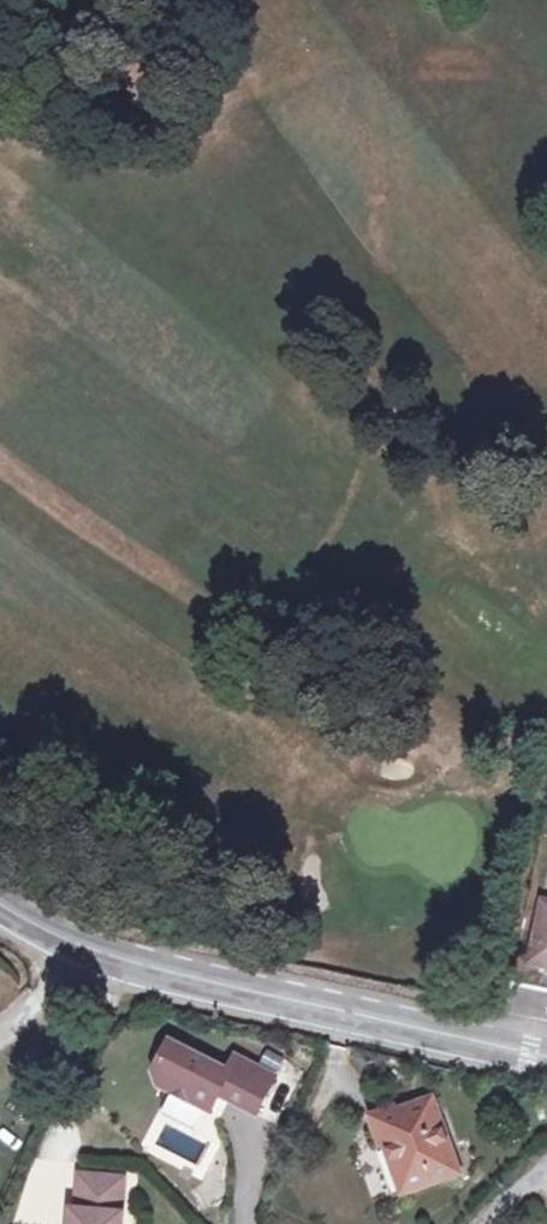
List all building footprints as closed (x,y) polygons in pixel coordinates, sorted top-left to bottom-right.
[(541,898),(528,960),(546,964),(546,899),(541,898)] [(229,1049),(225,1060),(164,1035),(143,1083),(209,1110),(215,1097),(258,1115),(277,1069),(229,1049)] [(409,1192),(463,1173),(437,1100),(403,1112),(401,1107),(378,1117),(388,1144),(391,1144),(409,1192)] [(129,1176),(83,1172),(79,1208),(75,1207),(73,1223),(124,1223),(129,1176)]
